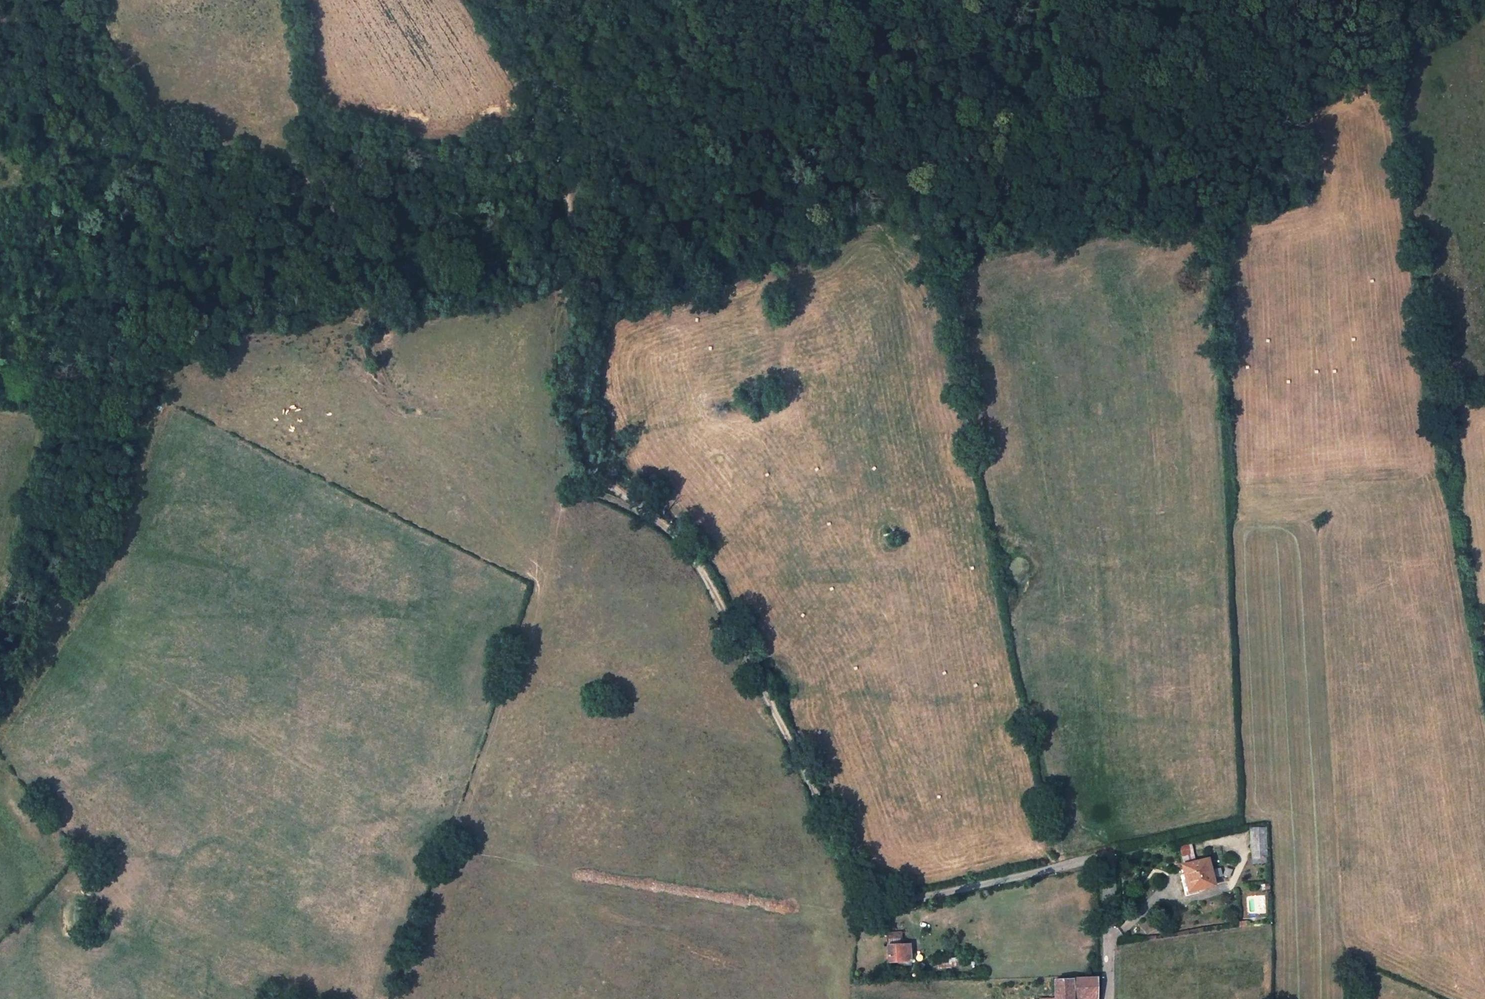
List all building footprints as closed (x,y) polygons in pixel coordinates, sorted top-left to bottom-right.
[(21,376),(41,375),(41,366),(21,367),(21,376)] [(20,410),(41,410),(41,401),(22,401),(21,408),(20,410)] [(888,543),(896,541),(894,532),(886,533),(888,543)] [(1251,858),(1266,857),(1265,831),(1251,832),(1251,858)] [(1054,855),(1063,854),(1059,838),(1051,840),(1054,855)] [(1206,857),(1202,842),(1180,847),(1184,862),(1206,857)] [(1181,880),(1185,880),(1187,889),(1183,890),(1185,895),(1189,895),(1188,892),(1214,886),(1207,859),(1182,865),(1184,875),(1180,876),(1181,880)] [(887,933),(888,945),(902,945),(901,932),(887,933)] [(888,945),(889,964),(903,963),(903,966),(911,966),(910,959),(909,944),(902,945),(888,945)] [(958,957),(936,961),(937,970),(960,966),(958,957)] [(1097,978),(1081,979),(1082,991),(1072,991),(1072,998),(1097,998),(1097,978)] [(1055,998),(1072,998),(1072,991),(1082,991),(1081,979),(1054,980),(1055,998)]
